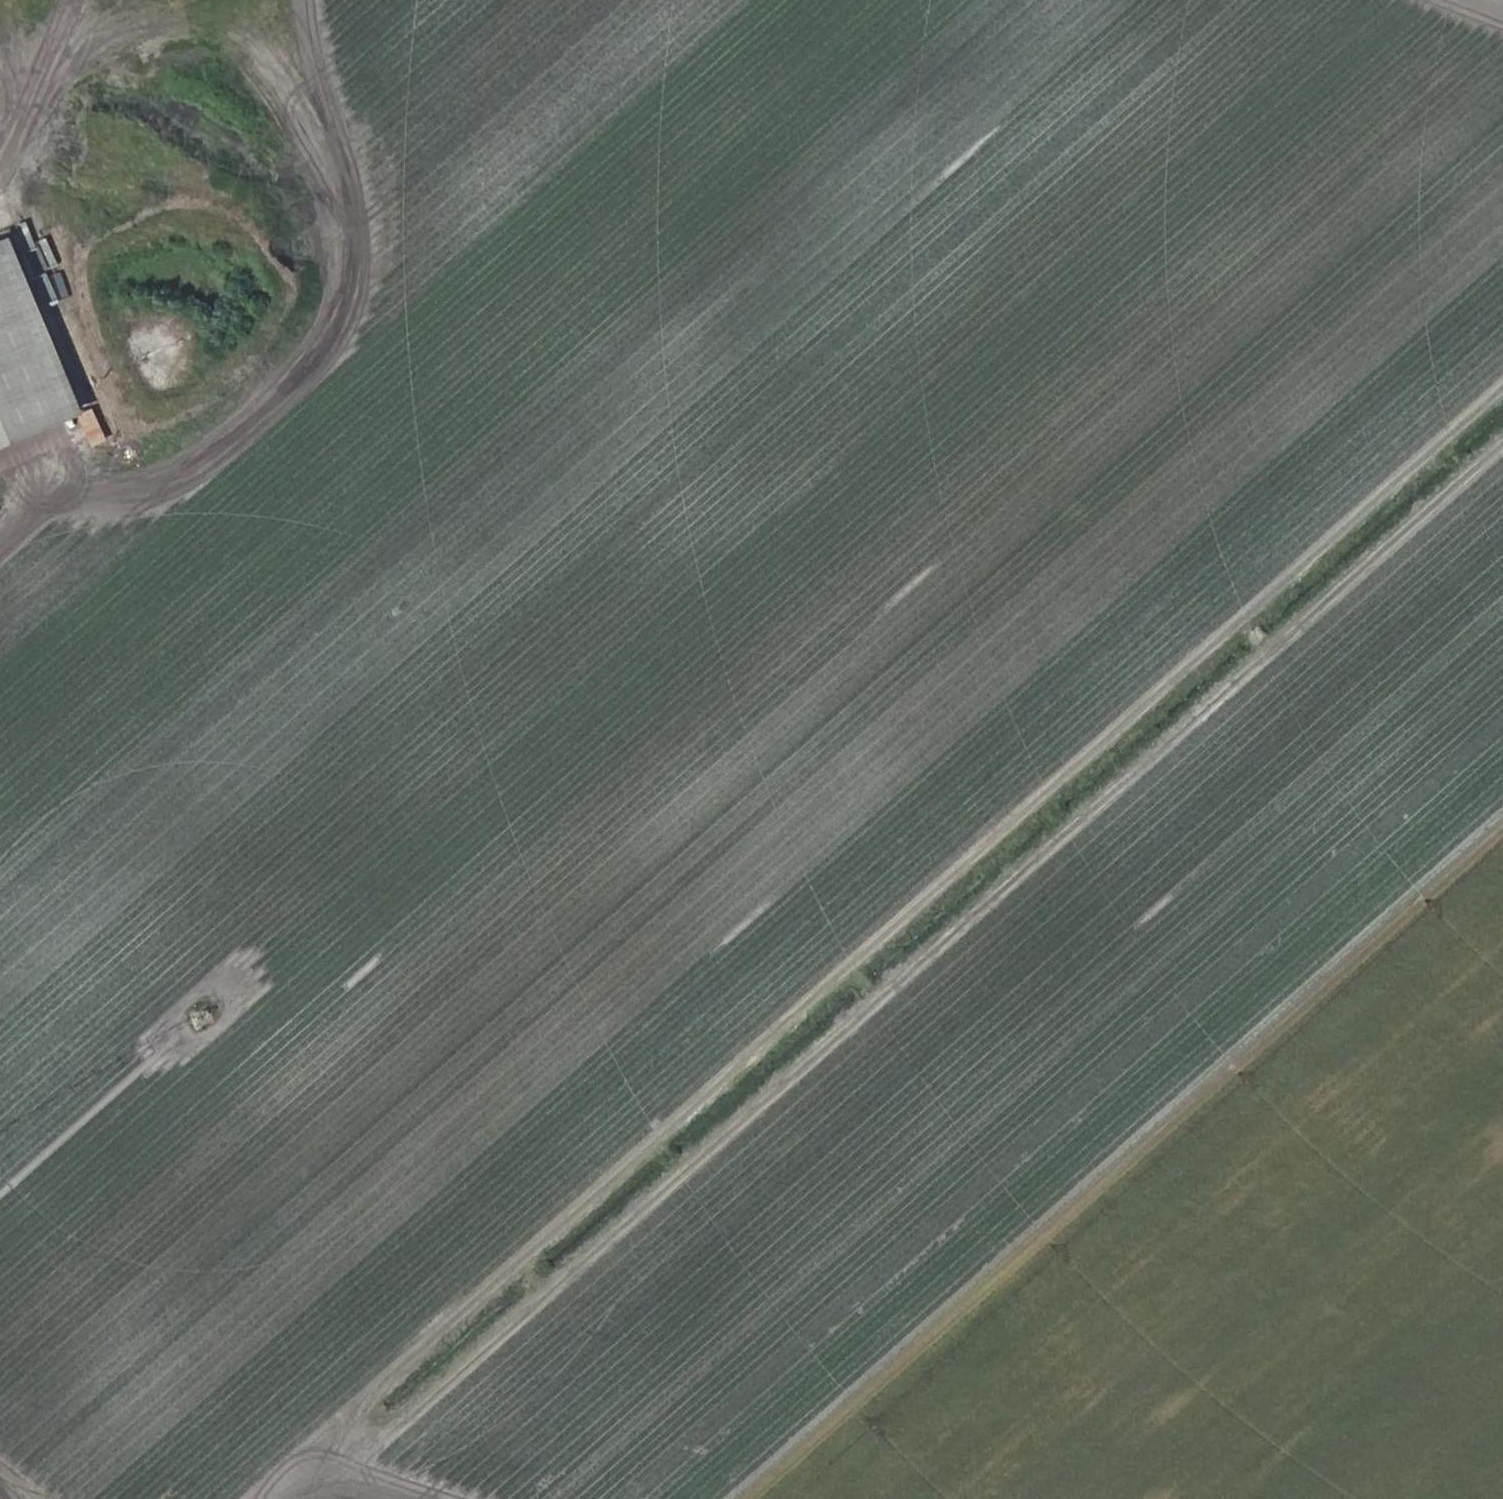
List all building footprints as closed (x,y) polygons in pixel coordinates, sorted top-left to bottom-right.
[(27,460),(0,395),(0,471),(27,460)]
